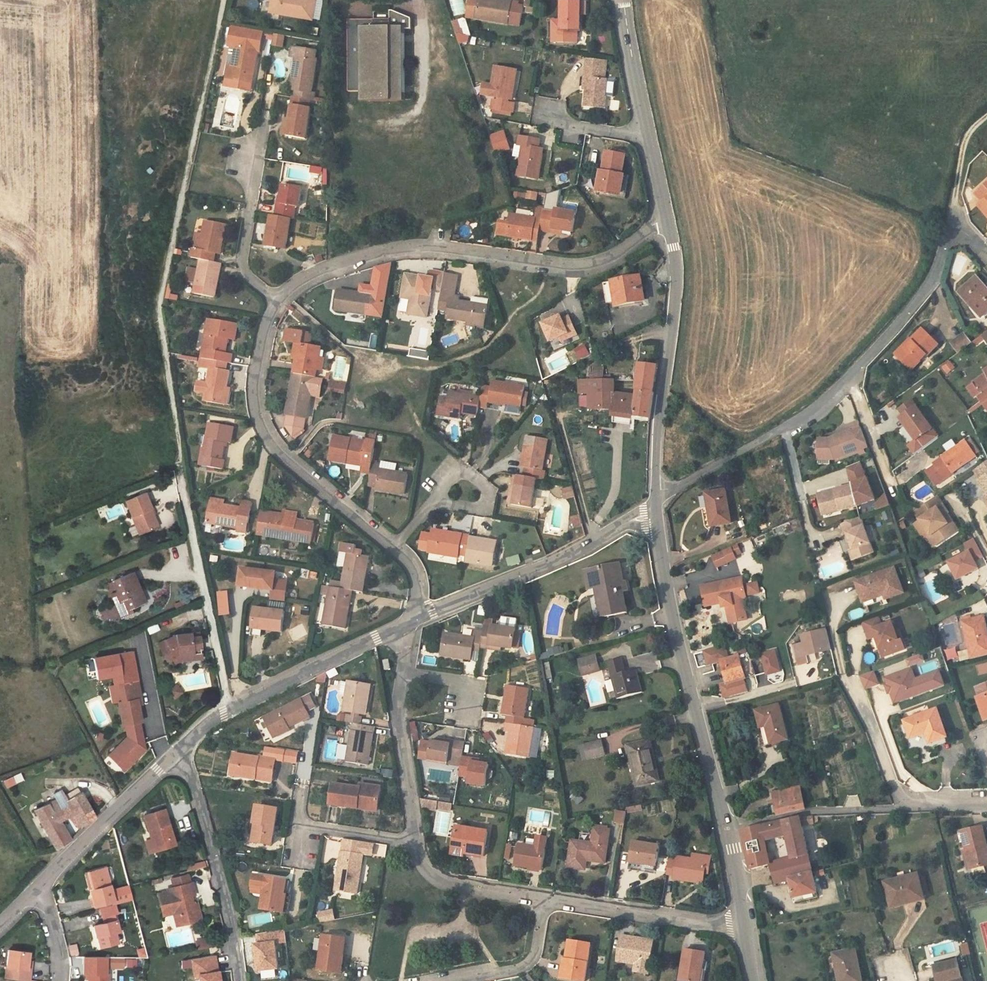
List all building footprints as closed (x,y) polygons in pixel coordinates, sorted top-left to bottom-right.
[(273,12),(314,19),(317,0),(275,0),(273,12)] [(323,0),(318,0),(314,19),(319,20),(323,0)] [(454,15),(464,13),(462,0),(451,0),(454,15)] [(479,19),(482,0),(472,0),(470,18),(479,19)] [(479,19),(518,24),(521,2),(506,0),(482,0),(479,19)] [(580,1),(561,1),(560,21),(552,21),(551,42),(577,43),(577,31),(579,31),(580,1)] [(393,19),(351,19),(351,90),(362,90),(363,98),(406,98),(406,30),(393,29),(393,19)] [(460,27),(455,28),(460,44),(465,44),(469,44),(467,37),(464,37),(460,27)] [(231,81),(229,87),(249,91),(256,53),(253,53),(257,32),(236,28),(232,49),(237,50),(233,69),(231,81)] [(284,37),(272,35),(270,47),(282,49),(284,37)] [(299,73),(295,72),(293,90),(296,90),(294,99),(295,99),(310,102),(314,102),(315,93),(312,93),(317,60),(315,59),(316,49),(291,46),(290,55),(298,56),(301,57),(299,73)] [(600,88),(604,89),(606,67),(586,64),(584,75),(601,77),(600,88)] [(517,71),(497,68),(494,85),(492,94),(511,98),(517,71)] [(608,89),(604,89),(600,88),(601,77),(584,75),(583,86),(588,87),(585,115),(605,117),(608,89)] [(492,95),(492,94),(494,85),(485,84),(483,94),(492,95)] [(291,123),(289,135),(306,139),(311,109),(309,109),(310,102),(295,99),(291,123)] [(513,104),(495,102),(494,110),(512,113),(513,104)] [(489,138),(494,155),(508,150),(502,134),(489,138)] [(522,145),(518,175),(534,178),(538,148),(542,148),(544,140),(540,139),(519,136),(518,145),(522,145)] [(623,190),(624,177),(622,175),(625,155),(609,153),(606,171),(603,171),(600,192),(608,192),(609,188),(623,190)] [(982,200),(986,195),(986,182),(975,191),(982,200)] [(282,202),(279,203),(278,217),(293,218),(296,218),(297,205),(301,204),(303,187),(284,185),(282,196),(282,202)] [(526,199),(537,201),(538,192),(527,190),(526,199)] [(977,203),(986,216),(986,195),(982,200),(977,203)] [(551,226),(559,228),(570,229),(573,211),(557,208),(555,211),(539,209),(539,213),(536,231),(549,232),(551,226)] [(507,215),(503,237),(535,241),(536,231),(539,213),(533,212),(531,219),(507,215)] [(278,217),(273,216),(272,227),(270,242),(269,250),(281,251),(283,247),(290,247),(293,218),(278,217)] [(199,251),(193,250),(191,261),(199,263),(214,265),(216,254),(220,254),(225,228),(204,224),(199,251)] [(214,265),(199,263),(197,274),(194,287),(193,295),(215,299),(217,287),(214,287),(216,275),(219,275),(221,267),(214,265)] [(361,292),(339,290),(337,311),(386,316),(395,267),(386,268),(377,270),(377,285),(361,284),(361,292)] [(194,287),(197,274),(187,272),(185,285),(194,287)] [(411,300),(409,315),(428,318),(433,288),(442,290),(445,274),(432,272),(430,279),(402,274),(399,298),(411,300)] [(446,311),(445,317),(467,321),(484,324),(487,304),(458,299),(459,294),(456,294),(458,277),(445,274),(442,290),(439,309),(446,311)] [(646,303),(641,277),(602,284),(606,306),(613,304),(614,309),(646,303)] [(963,293),(981,315),(986,310),(986,288),(980,279),(963,293)] [(570,337),(578,334),(570,316),(563,319),(561,315),(543,323),(550,340),(560,336),(568,333),(570,337)] [(209,337),(204,336),(200,358),(202,359),(223,362),(227,363),(229,353),(222,352),(224,339),(230,340),(233,324),(211,320),(209,337)] [(907,342),(887,360),(900,375),(921,357),(925,362),(942,347),(922,326),(906,340),(907,342)] [(292,360),(295,360),(293,373),(317,377),(318,371),(325,372),(327,358),(320,357),(322,346),(311,344),(312,332),(287,329),(285,343),(294,344),(292,360)] [(964,333),(950,343),(957,353),(971,343),(964,333)] [(445,345),(459,342),(457,334),(444,338),(445,345)] [(579,360),(590,354),(584,344),(573,350),(579,360)] [(417,354),(427,355),(428,347),(418,346),(417,354)] [(225,375),(221,374),(223,362),(202,359),(200,371),(207,372),(202,400),(220,403),(225,375)] [(947,375),(956,367),(949,359),(940,367),(947,375)] [(611,401),(614,411),(617,415),(632,417),(650,421),(653,396),(656,381),(658,365),(638,361),(635,392),(620,390),(616,379),(578,378),(579,393),(589,394),(589,406),(608,412),(606,402),(611,401)] [(984,372),(986,375),(973,384),(981,394),(978,396),(984,405),(986,403),(986,370),(984,372)] [(317,377),(293,373),(285,427),(295,440),(307,431),(308,417),(312,417),(313,397),(320,398),(324,379),(317,377)] [(525,387),(493,381),(489,402),(502,405),(503,402),(521,405),(525,387)] [(969,387),(977,397),(978,396),(981,394),(973,384),(969,387)] [(437,416),(460,421),(461,413),(463,408),(471,409),(470,415),(477,416),(481,400),(471,398),(472,392),(460,389),(459,395),(451,393),(450,400),(441,398),(437,416)] [(913,399),(899,410),(908,422),(904,424),(918,443),(911,447),(915,453),(940,435),(935,429),(913,399)] [(208,464),(224,467),(226,458),(223,458),(226,439),(233,440),(236,423),(214,420),(213,432),(209,431),(207,447),(206,454),(210,454),(208,464)] [(830,462),(867,449),(859,427),(827,438),(818,437),(815,453),(824,455),(823,459),(830,462)] [(904,427),(900,430),(908,443),(913,439),(904,427)] [(359,461),(358,466),(357,475),(371,476),(373,462),(376,444),(367,443),(365,440),(334,434),(329,461),(348,464),(350,460),(359,461)] [(527,455),(525,469),(528,470),(526,477),(529,477),(544,481),(546,473),(542,473),(548,442),(528,438),(524,454),(527,455)] [(943,460),(934,466),(936,469),(945,481),(954,475),(953,474),(976,457),(965,442),(942,459),(943,460)] [(849,466),(850,474),(864,469),(861,461),(849,466)] [(371,476),(369,486),(379,487),(378,491),(405,495),(408,478),(380,474),(381,463),(373,462),(371,476)] [(976,471),(982,480),(978,482),(986,494),(986,463),(976,471)] [(396,468),(381,466),(380,474),(395,476),(396,468)] [(850,474),(853,485),(858,505),(876,498),(868,477),(867,477),(864,469),(850,474)] [(945,481),(936,469),(928,475),(937,488),(945,482),(945,481)] [(527,488),(529,477),(526,477),(514,475),(510,495),(514,496),(513,506),(531,509),(534,489),(527,488)] [(572,485),(562,488),(565,500),(575,497),(572,485)] [(853,485),(819,493),(823,510),(841,506),(841,509),(858,505),(853,485)] [(705,491),(710,524),(731,521),(725,488),(705,491)] [(133,516),(135,516),(143,534),(160,527),(152,509),(153,506),(148,494),(127,502),(133,516)] [(884,495),(873,505),(876,511),(889,507),(884,495)] [(948,513),(936,497),(915,512),(922,523),(916,527),(927,541),(930,539),(934,545),(953,532),(942,517),(948,513)] [(239,528),(239,533),(248,534),(251,513),(253,504),(243,502),(242,506),(210,501),(207,523),(239,528)] [(889,510),(883,513),(886,520),(893,518),(889,510)] [(282,514),(270,512),(262,511),(259,532),(267,534),(311,540),(314,522),(298,520),(298,516),(282,514)] [(571,528),(582,526),(579,514),(568,517),(571,528)] [(876,554),(861,517),(842,523),(847,533),(848,533),(855,548),(850,551),(855,563),(876,554)] [(459,555),(459,552),(467,553),(469,536),(432,531),(429,551),(459,555)] [(469,536),(467,553),(466,561),(492,565),(495,540),(469,536)] [(973,540),(963,544),(967,552),(948,562),(956,579),(977,568),(973,561),(982,557),(973,540)] [(739,542),(732,545),(734,550),(741,547),(739,542)] [(336,568),(346,569),(343,592),(354,593),(364,595),(368,558),(360,557),(361,551),(354,550),(354,546),(340,545),(338,554),(336,568)] [(732,545),(712,554),(716,563),(736,554),(734,550),(732,545)] [(508,566),(521,563),(519,555),(506,558),(508,566)] [(588,589),(599,587),(604,616),(626,612),(622,592),(628,591),(627,582),(623,582),(620,564),(584,570),(588,589)] [(278,573),(240,568),(238,584),(276,589),(278,573)] [(897,570),(860,584),(866,599),(885,593),(888,603),(907,597),(897,570)] [(981,581),(986,578),(986,570),(978,573),(981,581)] [(122,602),(117,604),(123,617),(134,613),(132,607),(146,601),(136,574),(115,583),(119,593),(122,602)] [(723,607),(726,606),(730,623),(746,619),(741,598),(743,597),(739,580),(700,587),(705,606),(721,602),(723,607)] [(808,602),(816,600),(813,585),(804,587),(808,602)] [(757,586),(747,587),(749,597),(759,595),(757,586)] [(343,592),(333,590),(328,627),(349,630),(354,593),(343,592)] [(218,593),(220,616),(228,615),(226,592),(218,593)] [(860,608),(851,614),(855,620),(864,614),(860,608)] [(256,609),(253,629),(282,632),(285,612),(256,609)] [(986,655),(986,640),(981,615),(960,620),(969,659),(986,655)] [(884,618),(871,623),(877,640),(881,638),(885,649),(888,648),(891,650),(894,657),(911,651),(904,633),(901,634),(898,624),(887,628),(884,618)] [(478,646),(487,647),(488,643),(500,645),(511,647),(514,629),(492,625),(491,627),(483,625),(482,628),(478,646)] [(445,630),(441,652),(469,657),(471,644),(478,646),(482,628),(475,627),(473,636),(445,630)] [(807,663),(806,657),(830,649),(825,631),(800,638),(801,644),(793,646),(797,666),(807,663)] [(171,637),(155,645),(164,661),(177,655),(178,660),(191,658),(190,650),(200,649),(197,633),(171,637)] [(478,646),(471,644),(469,657),(476,659),(478,646)] [(888,648),(885,649),(889,659),(894,657),(891,650),(888,648)] [(702,656),(706,670),(719,665),(727,663),(723,650),(702,656)] [(773,653),(760,657),(766,678),(779,674),(773,653)] [(727,663),(719,665),(727,687),(743,682),(755,678),(748,656),(746,656),(737,659),(727,663)] [(599,657),(583,661),(586,675),(590,674),(590,667),(601,664),(599,657)] [(623,659),(610,662),(619,699),(642,694),(637,670),(627,673),(623,659)] [(912,670),(907,672),(912,685),(941,674),(940,672),(916,681),(912,670)] [(135,671),(120,674),(121,683),(136,680),(135,671)] [(860,676),(865,690),(879,685),(874,671),(860,676)] [(907,672),(889,679),(898,703),(907,699),(918,694),(919,694),(923,694),(945,685),(941,674),(912,685),(907,672)] [(898,703),(889,679),(887,680),(889,686),(887,687),(890,694),(892,693),(896,704),(898,703)] [(119,683),(122,701),(118,701),(122,724),(125,724),(139,722),(141,721),(137,698),(140,694),(138,680),(136,680),(121,683),(119,683)] [(370,685),(351,682),(346,709),(365,712),(370,685)] [(727,687),(720,689),(723,702),(747,695),(743,682),(727,687)] [(530,689),(508,684),(503,712),(509,714),(507,722),(533,727),(534,720),(524,718),(530,689)] [(986,723),(986,687),(977,690),(980,700),(978,701),(985,723),(986,723)] [(309,696),(300,700),(306,711),(315,707),(309,696)] [(308,716),(306,711),(300,700),(263,718),(270,732),(273,730),(276,736),(285,732),(284,728),(308,716)] [(780,707),(757,713),(762,729),(767,728),(772,742),(789,738),(780,707)] [(938,709),(905,721),(912,739),(930,732),(934,743),(948,738),(938,709)] [(361,716),(349,714),(347,721),(353,722),(360,724),(361,716)] [(108,754),(122,770),(144,749),(139,722),(125,724),(127,736),(108,754)] [(360,724),(353,722),(346,761),(368,765),(375,726),(360,724)] [(508,752),(530,756),(536,728),(533,727),(507,722),(506,730),(511,731),(508,744),(509,745),(508,752)] [(428,759),(447,763),(448,756),(461,758),(462,757),(464,742),(442,738),(441,742),(432,740),(430,748),(428,759)] [(609,742),(596,745),(598,758),(611,756),(609,742)] [(657,784),(649,743),(627,747),(630,766),(635,789),(657,784)] [(231,774),(254,778),(255,774),(272,777),(277,748),(267,746),(265,758),(258,757),(258,758),(234,754),(231,774)] [(426,759),(429,748),(423,746),(420,758),(426,759)] [(299,752),(277,748),(275,760),(297,763),(299,752)] [(461,758),(448,756),(447,763),(460,765),(461,758)] [(484,785),(485,778),(487,769),(488,765),(475,763),(469,762),(470,758),(462,757),(461,758),(460,765),(459,775),(467,776),(467,781),(484,785)] [(6,788),(15,785),(12,777),(3,780),(6,788)] [(330,803),(356,808),(357,803),(377,807),(381,788),(361,784),(360,788),(333,783),(330,803)] [(801,809),(812,808),(807,791),(798,793),(796,786),(771,793),(777,816),(801,809)] [(64,797),(62,792),(31,806),(54,852),(67,839),(60,823),(70,818),(73,826),(78,823),(80,827),(94,815),(82,789),(64,797)] [(438,803),(422,800),(423,809),(436,811),(438,803)] [(377,807),(357,803),(356,808),(377,812),(377,807)] [(452,805),(438,803),(437,809),(451,812),(452,805)] [(252,834),(251,842),(271,845),(278,808),(258,805),(255,823),(252,822),(250,834),(252,834)] [(143,841),(146,852),(174,843),(164,808),(144,813),(148,830),(151,839),(143,841)] [(623,823),(624,813),(616,812),(614,822),(623,823)] [(757,826),(763,844),(783,841),(788,861),(811,856),(801,826),(816,824),(813,815),(809,816),(802,816),(788,819),(769,823),(757,826)] [(447,832),(448,818),(439,817),(439,831),(447,832)] [(962,830),(970,868),(986,864),(986,850),(981,825),(962,830)] [(746,864),(747,871),(764,867),(763,862),(764,861),(763,844),(757,826),(754,827),(737,831),(741,844),(746,864)] [(487,832),(458,827),(454,851),(465,853),(483,857),(487,832)] [(572,839),(567,864),(583,867),(585,859),(603,862),(608,831),(595,828),(592,843),(572,839)] [(538,845),(519,841),(515,861),(541,866),(547,838),(539,836),(538,845)] [(374,843),(344,839),(343,850),(364,853),(373,854),(374,843)] [(332,842),(329,856),(338,858),(341,844),(332,842)] [(635,843),(632,863),(657,868),(660,848),(635,843)] [(346,850),(343,874),(339,873),(336,888),(357,891),(364,853),(346,850)] [(787,881),(816,872),(811,856),(788,861),(770,866),(764,867),(772,884),(787,881)] [(683,858),(682,862),(673,861),(671,875),(679,876),(679,879),(707,884),(710,863),(683,858)] [(92,887),(88,889),(93,905),(113,900),(105,865),(88,870),(92,887)] [(172,886),(191,882),(189,871),(170,875),(172,886)] [(816,872),(787,881),(792,900),(821,894),(816,872)] [(259,893),(257,909),(276,913),(282,881),(279,880),(264,877),(249,876),(248,886),(260,888),(259,893)] [(887,883),(890,893),(893,909),(905,906),(904,902),(925,897),(921,876),(887,883)] [(288,882),(282,881),(276,913),(283,914),(288,882)] [(162,913),(172,911),(177,910),(180,924),(200,919),(196,903),(189,904),(187,896),(194,894),(191,882),(172,886),(173,890),(158,893),(162,913)] [(114,912),(116,911),(114,902),(99,906),(101,915),(106,914),(108,920),(93,924),(96,935),(97,935),(100,946),(117,941),(114,930),(118,929),(114,912)] [(175,925),(180,924),(177,910),(172,911),(175,925)] [(322,923),(336,920),(334,911),(321,914),(322,923)] [(271,912),(248,915),(249,926),(272,924),(271,912)] [(284,931),(256,936),(257,946),(254,947),(256,973),(260,972),(277,970),(274,945),(285,944),(284,931)] [(619,959),(635,962),(641,963),(640,972),(648,973),(654,941),(623,935),(619,959)] [(326,936),(319,971),(340,975),(344,957),(340,957),(344,940),(326,936)] [(192,942),(193,950),(201,949),(201,941),(192,942)] [(570,961),(567,979),(580,980),(584,980),(591,946),(571,941),(567,960),(570,961)] [(932,964),(957,958),(953,941),(927,948),(932,964)] [(964,954),(970,953),(968,943),(961,945),(964,954)] [(71,955),(78,953),(76,944),(68,946),(71,955)] [(679,980),(684,980),(700,980),(705,953),(686,949),(679,980)] [(28,980),(30,980),(31,970),(27,970),(29,953),(8,950),(4,978),(28,980)] [(833,956),(838,980),(861,980),(855,951),(833,956)] [(188,959),(191,975),(195,974),(197,980),(217,980),(216,971),(215,971),(214,964),(212,956),(188,959)] [(106,975),(106,958),(84,958),(84,974),(89,975),(89,980),(108,980),(108,975),(106,975)] [(136,967),(136,958),(126,958),(126,967),(136,967)] [(560,977),(567,979),(570,961),(567,960),(563,960),(560,977)] [(938,980),(964,980),(960,963),(936,969),(938,980)]
